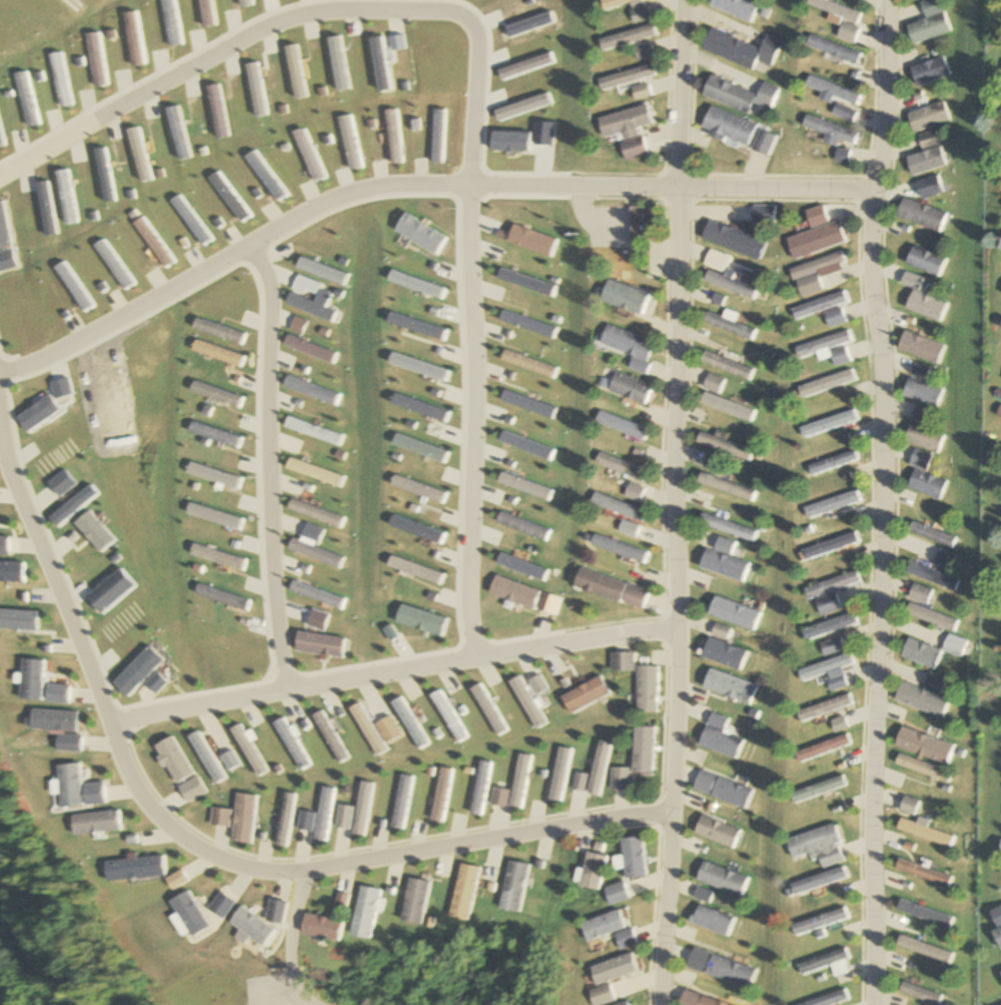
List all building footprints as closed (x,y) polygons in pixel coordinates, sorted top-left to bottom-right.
[(600,11),(625,4),(631,24),(646,20),(641,0),(597,0),(600,11)] [(752,5),(740,0),(706,0),(703,7),(744,23),(752,5)] [(828,14),(827,17),(836,20),(837,18),(853,23),(857,11),(821,0),(804,0),(802,6),(828,14)] [(915,3),(920,20),(902,26),(908,45),(945,33),(935,0),(925,0),(915,3)] [(848,44),(855,28),(839,21),(832,37),(848,44)] [(653,37),(650,25),(596,39),(599,50),(653,37)] [(754,48),(705,29),(697,50),(763,75),(776,42),(759,36),(754,48)] [(857,49),(805,38),(803,47),(822,51),(820,58),(853,66),(857,49)] [(635,61),(650,55),(645,43),(630,49),(635,61)] [(652,76),(648,64),(597,80),(601,91),(652,76)] [(853,104),(856,93),(805,76),(801,88),(853,104)] [(746,113),(749,104),(768,110),(776,88),(758,82),(754,94),(706,77),(699,97),(746,113)] [(649,97),(646,84),(630,88),(634,101),(649,97)] [(945,121),(939,102),(903,113),(909,133),(945,121)] [(852,113),(832,104),(828,114),(847,123),(852,113)] [(599,118),(604,138),(620,134),(627,161),(646,156),(639,127),(650,125),(646,106),(599,118)] [(754,125),(708,108),(699,129),(708,132),(707,133),(745,148),(754,125)] [(822,134),(819,143),(833,147),(835,140),(850,145),(854,133),(802,117),(799,127),(822,134)] [(764,156),(771,135),(757,130),(750,151),(764,156)] [(934,143),(930,132),(914,137),(918,149),(934,143)] [(942,166),(935,147),(903,157),(909,176),(942,166)] [(843,163),(845,151),(833,149),(831,161),(843,163)] [(773,205),(749,205),(749,225),(773,225),(773,205)] [(657,236),(657,208),(629,208),(629,236),(657,236)] [(765,241),(705,221),(699,240),(759,259),(765,241)] [(844,243),(837,222),(786,238),(792,259),(844,243)] [(937,276),(944,258),(911,247),(905,265),(937,276)] [(821,290),(816,271),(843,263),(840,253),(790,268),(799,297),(821,290)] [(702,281),(753,301),(757,290),(727,278),(727,277),(707,269),(702,281)] [(646,294),(604,280),(597,301),(639,316),(646,294)] [(938,322),(945,304),(911,290),(904,308),(938,322)] [(848,302),(844,291),(792,308),(796,319),(848,302)] [(845,322),(841,309),(825,314),(830,327),(845,322)] [(735,322),(737,315),(725,312),(724,317),(705,312),(701,324),(753,339),(756,328),(735,322)] [(653,344),(601,324),(595,342),(629,355),(624,367),(641,374),(653,344)] [(796,347),(800,359),(818,353),(820,361),(833,357),(835,366),(849,362),(844,346),(852,343),(848,331),(796,347)] [(699,363),(752,379),(755,368),(703,352),(699,363)] [(799,387),(803,397),(855,380),(851,370),(799,387)] [(650,386),(611,372),(604,391),(643,405),(650,386)] [(725,380),(708,373),(702,388),(720,394),(725,380)] [(938,389),(905,377),(898,396),(931,408),(938,389)] [(701,405),(753,421),(757,410),(704,394),(701,405)] [(907,418),(923,424),(927,412),(911,406),(907,418)] [(648,429),(596,411),(592,423),(644,440),(648,429)] [(855,422),(852,411),(800,425),(802,436),(855,422)] [(939,435),(907,422),(900,441),(931,454),(939,435)] [(753,451),(702,432),(698,442),(749,461),(753,451)] [(921,471),(927,455),(909,450),(904,466),(921,471)] [(650,472),(599,451),(595,462),(646,483),(650,472)] [(806,466),(809,475),(854,460),(851,451),(806,466)] [(935,500),(941,482),(909,471),(903,489),(935,500)] [(749,501),(753,490),(702,472),(698,483),(749,501)] [(626,496),(641,502),(647,488),(632,482),(626,496)] [(856,502),(852,491),(800,508),(804,519),(856,502)] [(592,504),(608,509),(607,513),(624,518),(620,532),(638,538),(647,509),(595,493),(592,504)] [(953,536),(907,523),(904,533),(950,547),(953,536)] [(648,553),(598,533),(593,544),(644,564),(648,553)] [(854,544),(851,533),(798,549),(801,559),(854,544)] [(949,570),(954,555),(936,549),(931,563),(949,570)] [(743,564),(702,551),(696,569),(738,581),(743,564)] [(955,591),(958,580),(907,562),(904,572),(955,591)] [(641,608),(647,589),(581,569),(575,589),(641,608)] [(803,599),(855,583),(852,572),(800,588),(803,599)] [(932,589),(910,583),(906,598),(927,604),(932,589)] [(811,600),(817,616),(835,609),(829,594),(811,600)] [(755,612),(709,597),(703,616),(748,631),(755,612)] [(903,614),(955,630),(958,619),(906,604),(903,614)] [(802,639),(854,624),(850,613),(799,629),(802,639)] [(963,657),(968,640),(949,634),(944,651),(963,657)] [(822,657),(841,649),(836,637),(817,645),(822,657)] [(696,658),(736,670),(743,651),(702,638),(696,658)] [(943,650),(906,639),(900,657),(937,669),(943,650)] [(629,672),(629,653),(607,653),(607,672),(629,672)] [(825,674),(830,691),(845,687),(840,667),(852,664),(849,655),(797,669),(800,681),(825,674)] [(653,666),(633,666),(633,713),(653,713),(653,666)] [(943,696),(948,679),(930,673),(926,689),(903,682),(896,702),(946,717),(952,699),(943,696)] [(853,707),(850,696),(797,709),(800,720),(853,707)] [(831,721),(835,733),(849,728),(845,716),(831,721)] [(734,759),(741,742),(704,726),(697,744),(734,759)] [(651,727),(631,727),(631,768),(609,768),(609,790),(629,790),(629,773),(651,774),(651,727)] [(898,748),(951,764),(957,744),(904,728),(898,748)] [(852,746),(849,736),(797,751),(800,761),(852,746)] [(955,770),(902,756),(899,766),(952,781),(955,770)] [(753,791),(699,771),(692,789),(747,809),(753,791)] [(849,786),(845,776),(794,793),(798,803),(849,786)] [(925,802),(909,796),(903,811),(918,818),(925,802)] [(696,834),(736,849),(743,830),(702,815),(696,834)] [(901,829),(952,847),(956,836),(905,818),(901,829)] [(793,838),(798,858),(818,853),(820,858),(824,857),(828,868),(849,862),(839,825),(793,838)] [(649,876),(643,836),(623,839),(629,879),(649,876)] [(609,856),(589,852),(583,887),(602,890),(609,856)] [(950,886),(954,875),(902,860),(899,871),(950,886)] [(754,877),(706,862),(700,881),(748,896),(754,877)] [(852,879),(849,868),(796,883),(800,894),(852,879)] [(614,906),(633,899),(627,882),(608,889),(614,906)] [(733,937),(741,919),(703,904),(696,922),(733,937)] [(1000,949),(1000,906),(991,911),(999,929),(993,932),(1000,949)] [(851,919),(848,908),(796,925),(800,936),(851,919)] [(586,922),(592,942),(623,933),(627,950),(644,945),(639,928),(630,931),(625,911),(586,922)] [(953,953),(901,936),(898,947),(950,963),(953,953)] [(694,969),(754,988),(760,968),(700,950),(694,969)] [(838,977),(852,972),(845,950),(801,964),(804,975),(834,965),(838,977)] [(606,988),(599,990),(603,1004),(614,1004),(626,1002),(620,981),(647,973),(642,954),(600,966),(606,988)] [(933,1004),(938,1004),(942,997),(904,982),(900,992),(933,1004)] [(692,990),(688,1004),(740,1004),(692,990)] [(850,1001),(847,991),(800,1004),(837,1004),(850,1001)]
